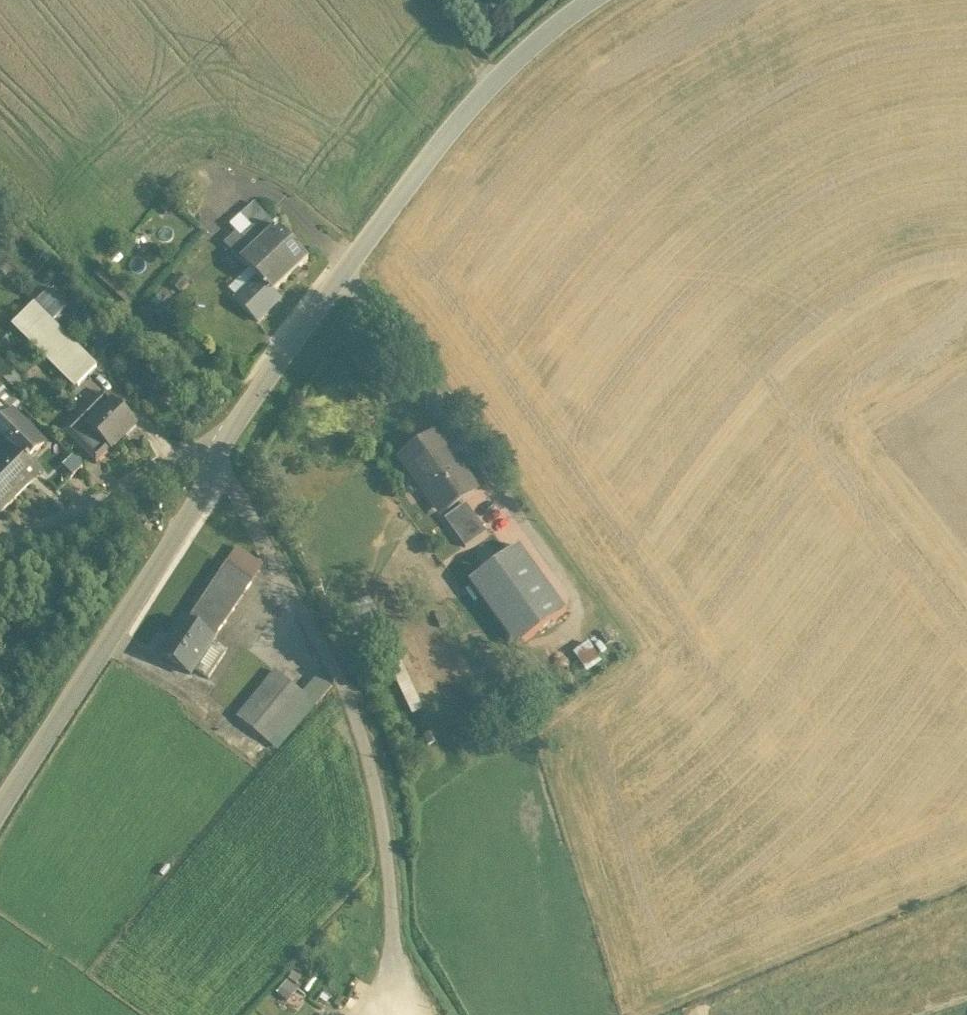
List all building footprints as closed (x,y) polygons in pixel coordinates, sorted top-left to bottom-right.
[(263,216),(266,219),(256,229),(253,226),(252,228),(264,241),(279,228),(265,214),(263,216)] [(255,250),(242,262),(258,278),(272,293),(273,293),(309,260),(279,228),(264,241),(255,250)] [(255,250),(237,232),(224,244),(242,262),(255,250)] [(272,293),(258,278),(236,300),(258,322),(280,300),(273,293),(272,293)] [(34,305),(15,325),(78,388),(97,369),(34,305)] [(13,415),(0,401),(0,428),(13,415)] [(101,415),(89,427),(88,427),(111,450),(111,451),(112,450),(125,436),(125,435),(134,425),(136,426),(137,425),(113,402),(113,403),(101,415)] [(111,450),(88,427),(89,427),(101,415),(92,407),(66,433),(97,464),(111,450)] [(13,415),(0,428),(0,435),(5,440),(15,450),(16,448),(30,463),(31,462),(30,461),(45,446),(13,415)] [(478,489),(437,432),(401,458),(413,475),(418,471),(447,511),(478,489)] [(0,446),(0,464),(15,450),(5,440),(0,446)] [(0,515),(42,474),(30,463),(16,448),(15,450),(0,464),(0,515)] [(487,533),(466,504),(445,520),(466,548),(487,533)] [(519,547),(470,582),(517,648),(567,612),(519,547)] [(263,566),(237,548),(227,564),(253,581),(263,566)] [(227,564),(188,623),(214,641),(254,582),(253,581),(227,564)] [(188,623),(184,621),(161,655),(191,675),(214,641),(188,623)] [(575,655),(585,670),(600,660),(590,645),(575,655)] [(393,672),(411,712),(422,707),(404,668),(393,672)] [(307,697),(276,671),(238,718),(269,743),(307,697)] [(307,675),(306,677),(307,679),(307,680),(309,681),(311,681),(312,681),(314,680),(315,679),(315,677),(315,675),(314,674),(312,673),(311,673),(309,673),(307,674),(307,675)]
